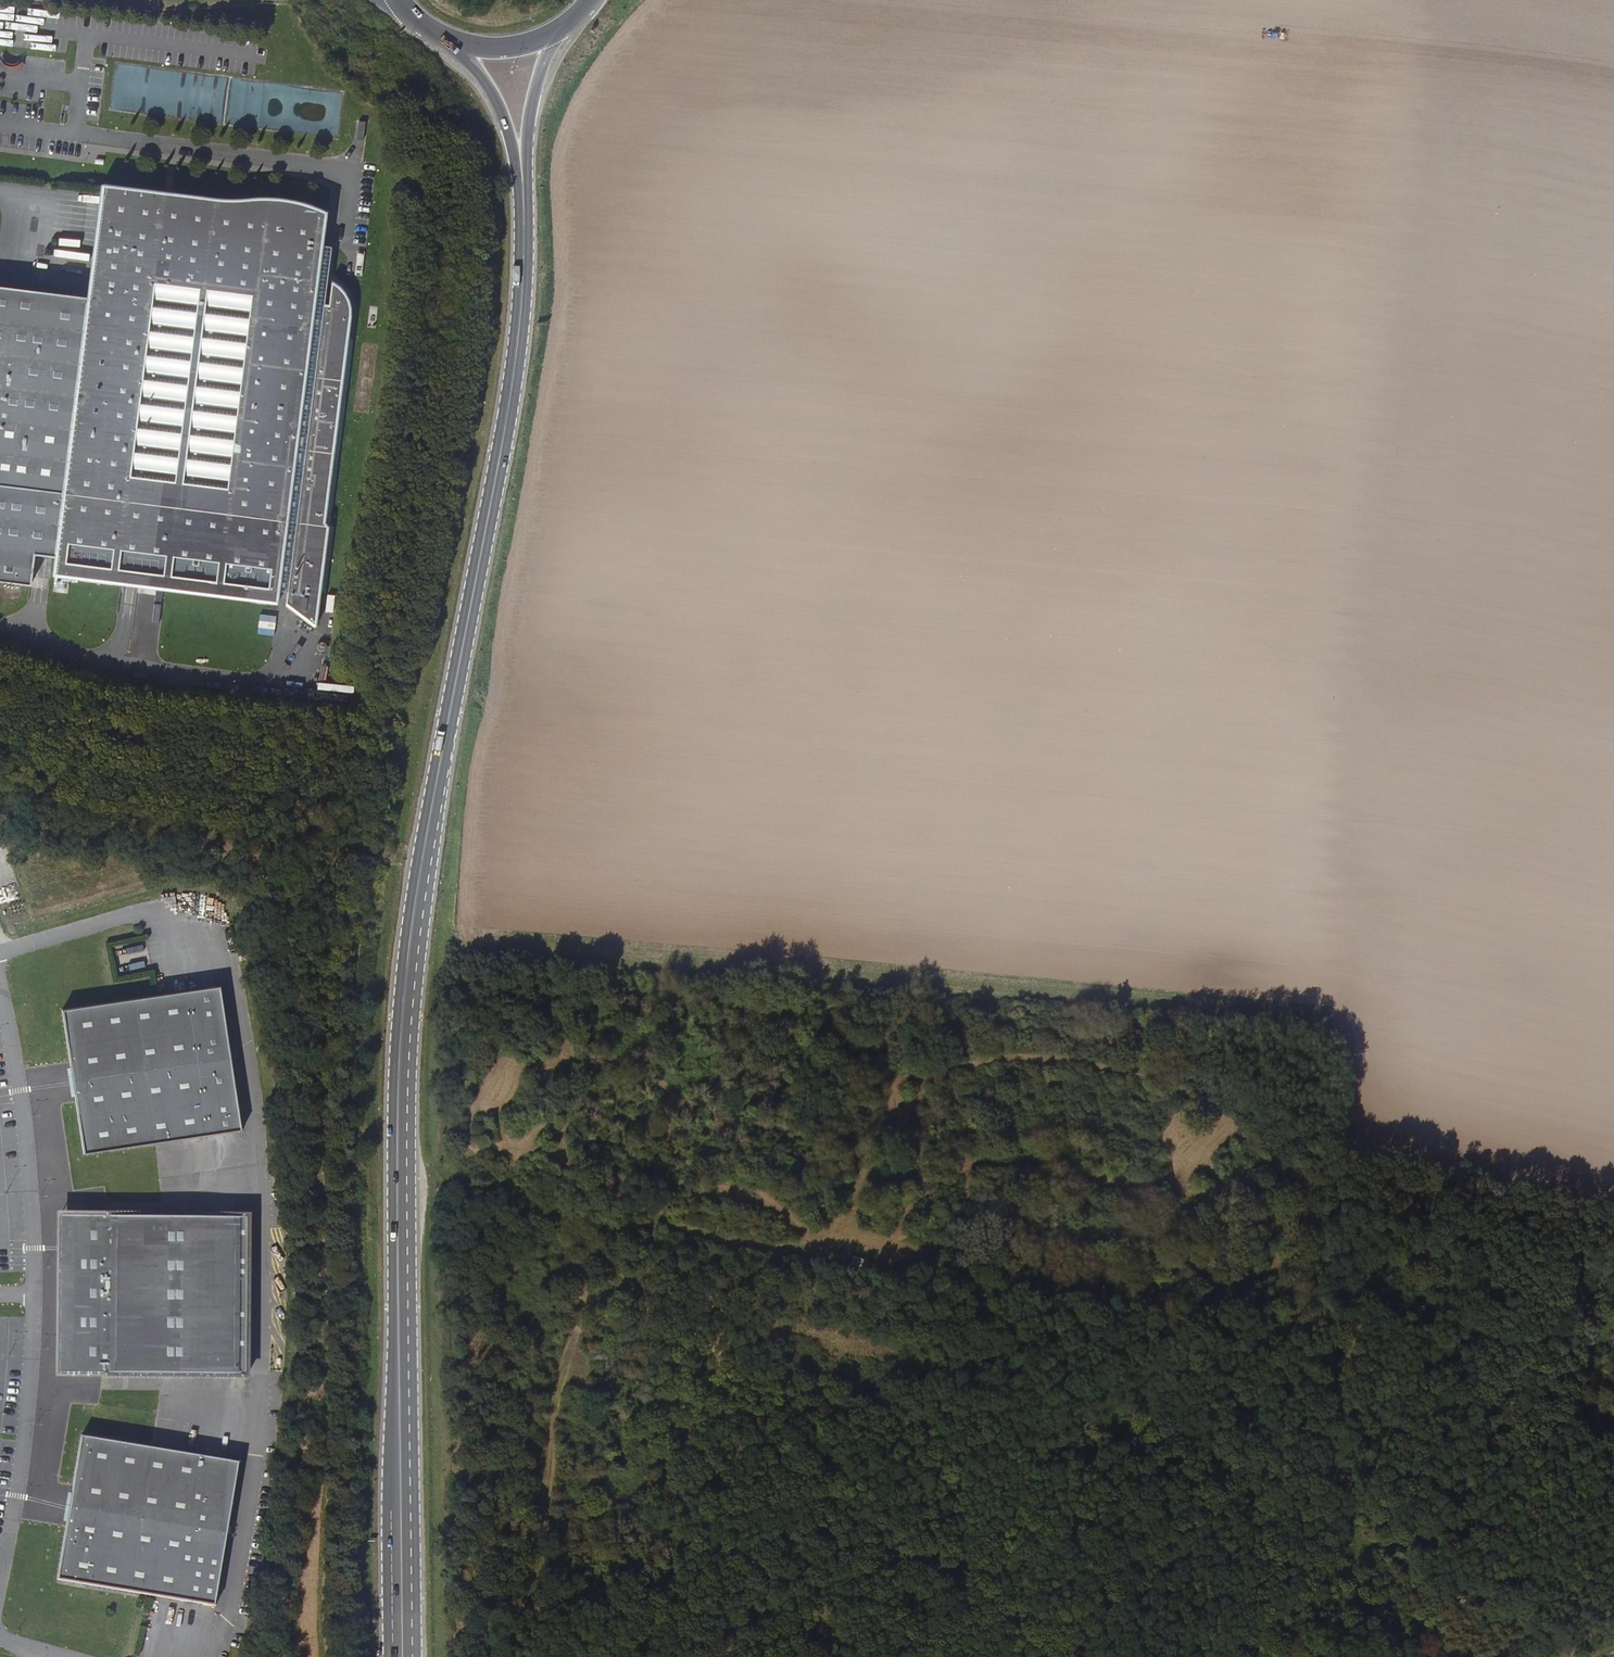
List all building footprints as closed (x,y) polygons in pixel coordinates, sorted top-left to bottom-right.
[(213,123),(336,136),(340,91),(229,79),(226,107),(215,106),(213,123)] [(332,285),(329,306),(324,305),(331,247),(323,246),(327,213),(321,210),(314,207),(308,204),(303,203),(296,201),(289,199),(282,198),(273,198),(259,197),(250,198),(244,198),(237,199),(232,199),(223,199),(214,198),(206,197),(196,195),(187,194),(167,192),(151,190),(129,187),(112,185),(104,184),(103,184),(102,185),(101,186),(100,194),(95,232),(88,294),(87,300),(0,290),(0,585),(30,589),(34,557),(54,560),(52,575),(53,576),(55,577),(114,584),(122,571),(269,590),(273,604),(277,604),(278,604),(279,602),(280,591),(287,592),(286,606),(314,627),(316,626),(317,626),(318,623),(321,591),(326,592),(334,526),(330,522),(340,443),(350,360),(353,341),(349,336),(346,331),(347,325),(347,318),(348,313),(347,308),(346,305),(343,299),(340,293),(335,288),(332,285)] [(349,336),(351,324),(352,318),(351,309),(350,303),(348,298),(346,295),(343,291),(340,287),(332,280),(332,285),(335,288),(340,293),(343,299),(346,305),(347,308),(348,313),(347,318),(347,325),(346,331),(349,336)] [(165,590),(273,604),(269,590),(122,571),(114,584),(165,590)] [(108,1145),(269,1121),(247,975),(86,999),(97,1072),(108,1145)] [(83,1368),(97,1368),(99,1207),(85,1207),(84,1284),(83,1368)] [(274,1370),(276,1209),(99,1207),(97,1368),(274,1370)] [(82,1576),(242,1603),(266,1458),(107,1431),(95,1499),(82,1576)]
